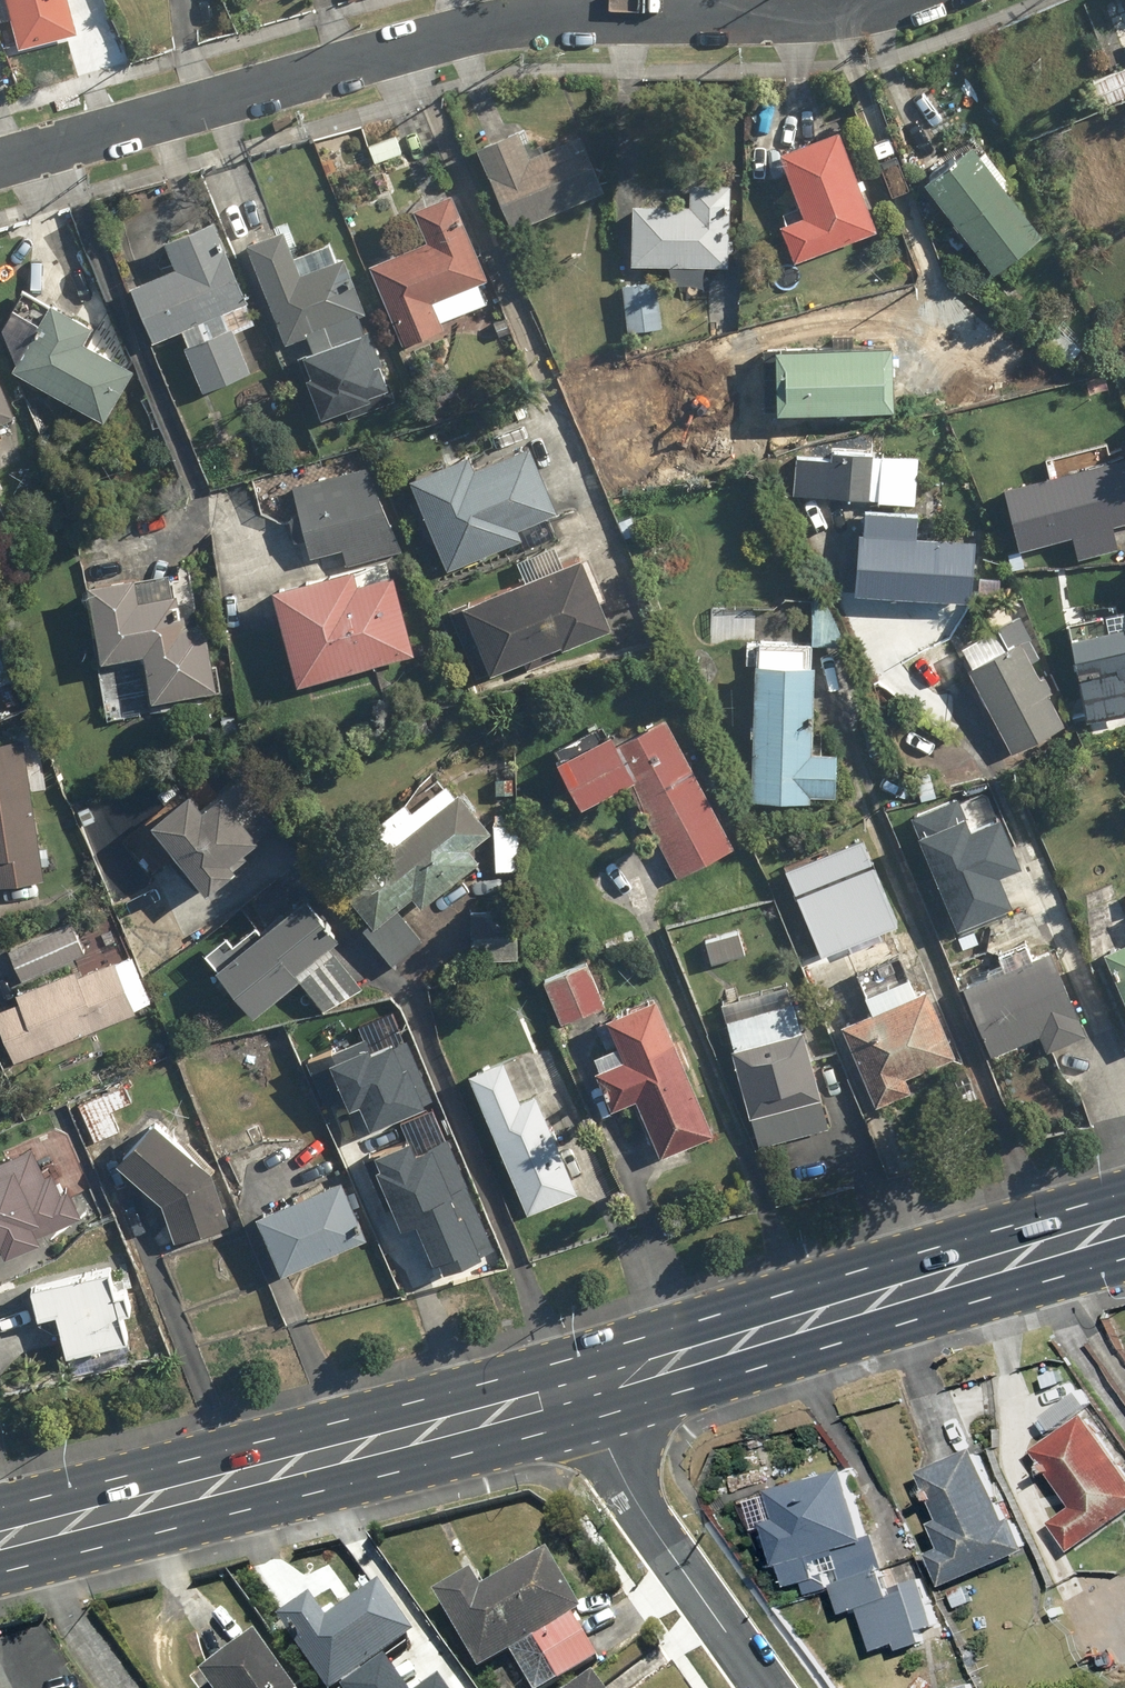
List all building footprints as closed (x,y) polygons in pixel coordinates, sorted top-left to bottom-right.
[(12,42),(65,31),(61,13),(71,11),(69,0),(3,0),(12,42)] [(1100,99),(1124,90),(1124,67),(1093,78),(1100,99)] [(924,102),(906,110),(920,143),(938,135),(924,102)] [(519,116),(476,138),(521,227),(607,183),(579,128),(536,149),(519,116)] [(878,228),(837,124),(777,147),(802,212),(779,221),(794,260),(878,228)] [(972,145),(925,182),(995,269),(1041,231),(972,145)] [(729,264),(730,181),(687,181),(687,200),(630,200),(630,263),(729,264)] [(490,275),(453,190),(413,207),(425,236),(370,260),(406,343),(489,308),(477,281),(490,275)] [(258,318),(214,214),(163,236),(174,263),(129,282),(154,339),(176,329),(202,389),(254,367),(237,327),(258,318)] [(281,224),(243,241),(290,344),(368,309),(336,238),(296,257),(281,224)] [(658,275),(623,277),(627,333),(661,331),(658,275)] [(54,299),(51,305),(27,290),(4,327),(27,342),(13,363),(102,420),(134,370),(88,341),(97,326),(54,299)] [(777,340),(775,406),(891,411),(894,345),(777,340)] [(773,346),(737,345),(735,411),(771,412),(773,346)] [(16,413),(0,375),(0,420),(16,413)] [(471,448),(410,472),(445,563),(519,534),(516,526),(557,510),(530,440),(476,461),(471,448)] [(796,447),(793,491),(915,500),(918,455),(796,447)] [(1004,481),(1018,543),(1069,531),(1075,554),(1117,544),(1112,525),(1124,521),(1124,452),(1004,481)] [(382,462),(293,482),(309,555),(341,548),(344,562),(401,549),(382,462)] [(864,528),(858,528),(855,590),(968,596),(971,538),(914,535),(915,508),(865,506),(864,528)] [(611,621),(583,552),(452,606),(480,675),(611,621)] [(194,558),(84,579),(99,657),(141,649),(150,698),(218,686),(194,558)] [(355,564),(273,585),(297,680),(413,651),(393,574),(359,582),(355,564)] [(848,594),(815,592),(812,643),(846,645),(848,594)] [(753,608),(714,606),(713,643),(752,645),(753,608)] [(1029,608),(957,645),(1012,752),(1064,726),(1029,659),(1050,648),(1029,608)] [(1073,627),(1085,719),(1124,712),(1124,627),(1073,627)] [(814,659),(808,659),(808,642),(755,640),(754,663),(750,796),(810,798),(810,794),(837,794),(838,749),(811,748),(814,659)] [(520,713),(497,712),(495,794),(518,795),(520,713)] [(734,847),(664,714),(616,740),(609,728),(555,756),(581,805),(628,780),(678,876),(734,847)] [(0,739),(0,882),(44,877),(28,736),(0,739)] [(373,824),(385,837),(337,882),(373,921),(363,930),(398,966),(424,941),(396,911),(413,895),(423,906),(480,861),(470,849),(491,830),(432,768),(373,824)] [(283,817),(243,771),(205,805),(191,788),(147,826),(205,892),(235,866),(232,861),(283,817)] [(961,809),(898,833),(940,943),(1004,919),(986,874),(1013,864),(995,818),(969,828),(961,809)] [(522,869),(523,823),(495,822),(493,868),(522,869)] [(206,950),(217,963),(215,964),(254,1014),(299,979),(327,1014),(362,987),(330,947),(340,939),(305,894),(236,948),(226,934),(206,950)] [(524,907),(472,907),(472,958),(523,958),(524,907)] [(86,948),(72,919),(10,949),(24,978),(86,948)] [(742,930),(707,936),(711,961),(746,955),(742,930)] [(873,1010),(842,1024),(881,1108),(914,1093),(906,1077),(957,1053),(903,936),(875,949),(883,964),(858,976),(873,1010)] [(1103,946),(1124,999),(1124,937),(1103,946)] [(1086,1031),(1050,945),(1029,954),(1024,942),(995,954),(1001,969),(962,985),(989,1051),(1042,1029),(1049,1046),(1086,1031)] [(0,1008),(0,1025),(18,1064),(152,1003),(131,958),(84,979),(77,964),(13,993),(17,1000),(0,1008)] [(587,961),(544,978),(562,1023),(604,1007),(587,961)] [(796,979),(725,995),(753,1112),(823,1095),(796,979)] [(714,1133),(656,995),(608,1014),(623,1048),(590,1062),(610,1110),(637,1099),(661,1156),(714,1133)] [(347,1136),(435,1102),(410,1037),(375,1051),(371,1041),(318,1061),(347,1136)] [(506,1057),(469,1072),(526,1213),(580,1191),(540,1092),(523,1099),(506,1057)] [(124,1085),(79,1104),(95,1144),(120,1134),(111,1111),(132,1103),(124,1085)] [(828,1131),(822,1101),(752,1115),(758,1146),(828,1131)] [(159,1202),(173,1241),(233,1226),(220,1172),(145,1117),(113,1164),(159,1202)] [(493,1242),(446,1136),(426,1144),(420,1131),(371,1152),(404,1226),(423,1217),(443,1264),(493,1242)] [(9,1245),(47,1224),(9,1153),(0,1158),(0,1228),(9,1245)] [(370,1241),(347,1182),(262,1216),(285,1275),(370,1241)] [(115,1268),(31,1285),(38,1316),(55,1312),(68,1373),(130,1360),(120,1310),(131,1308),(126,1284),(119,1285),(115,1268)] [(1087,1412),(1033,1451),(1071,1504),(1050,1519),(1073,1551),(1124,1513),(1124,1464),(1087,1412)] [(1010,1516),(983,1446),(924,1471),(943,1518),(936,1521),(946,1547),(934,1552),(947,1585),(1033,1551),(1018,1513),(1010,1516)] [(854,1543),(866,1540),(849,1471),(774,1487),(781,1517),(768,1520),(780,1567),(785,1566),(791,1590),(822,1582),(818,1569),(839,1564),(837,1556),(835,1548),(854,1543)] [(837,1556),(839,1564),(841,1563),(845,1581),(836,1583),(844,1614),(865,1609),(875,1649),(900,1643),(902,1653),(928,1646),(924,1630),(935,1628),(923,1579),(907,1583),(909,1591),(893,1594),(879,1537),(866,1540),(854,1543),(856,1552),(837,1556)] [(434,1604),(473,1678),(512,1657),(529,1687),(548,1687),(594,1664),(570,1618),(577,1614),(545,1552),(476,1588),(473,1583),(434,1604)] [(1084,1589),(1114,1641),(1124,1634),(1124,1572),(1122,1567),(1084,1589)] [(415,1639),(378,1590),(326,1627),(309,1603),(278,1625),(322,1687),(346,1687),(415,1639)] [(256,1641),(202,1680),(208,1687),(289,1687),(256,1641)] [(939,1687),(977,1687),(975,1678),(939,1687)]
